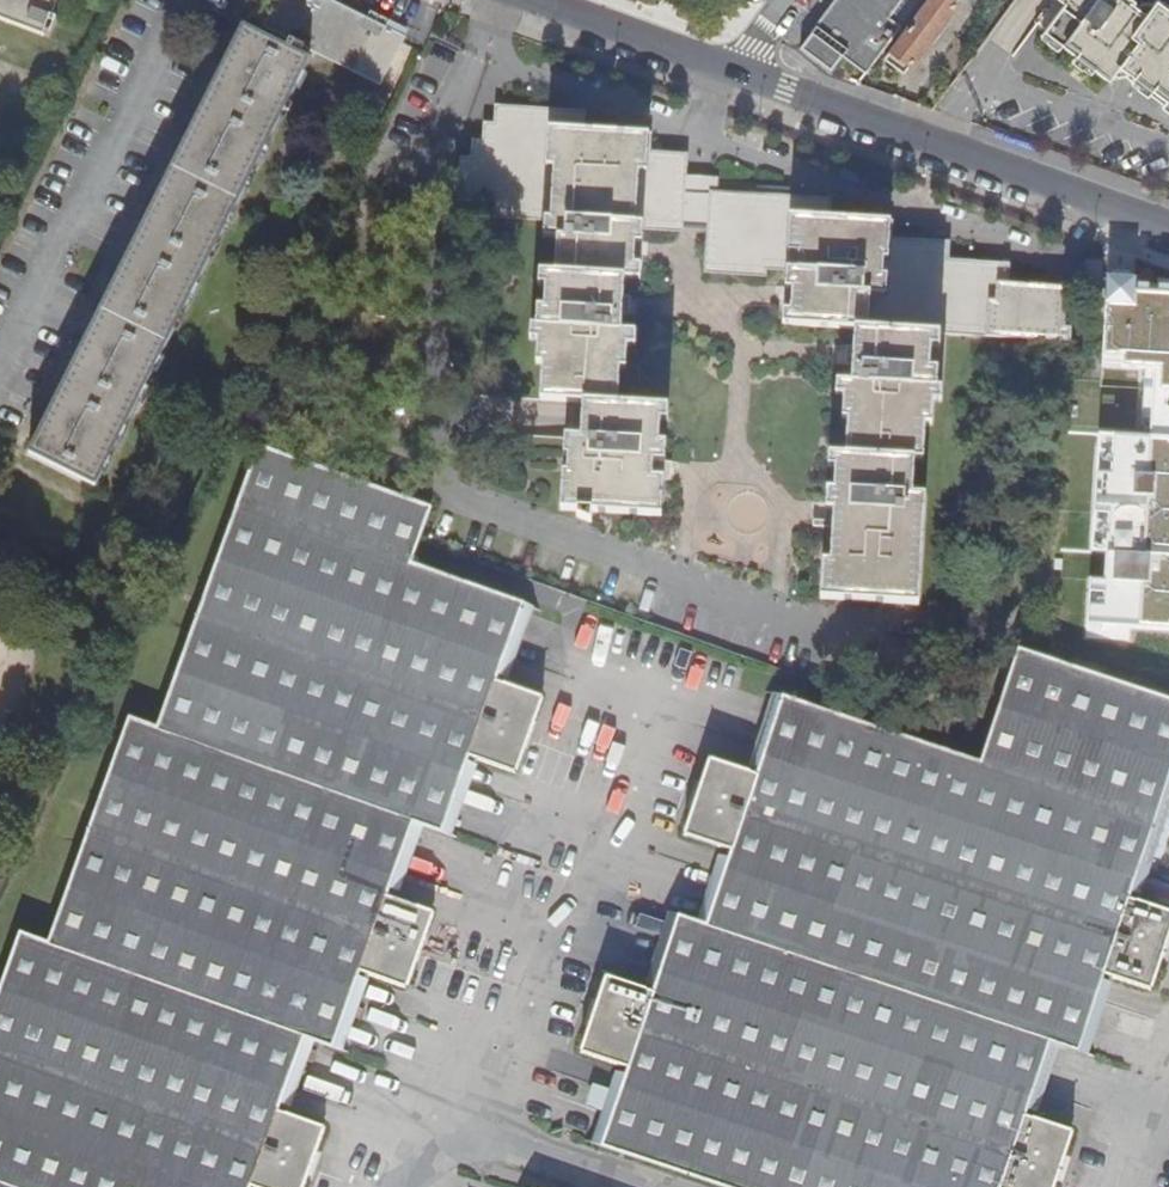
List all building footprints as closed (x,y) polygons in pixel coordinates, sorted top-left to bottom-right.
[(48,36),(55,19),(50,16),(56,0),(0,0),(0,18),(48,36)] [(246,29),(31,453),(95,485),(311,61),(302,56),(305,49),(383,88),(408,40),(330,0),(281,0),(267,29),(294,44),(291,50),(246,29)] [(919,0),(841,0),(842,0),(836,9),(829,4),(810,30),(811,31),(799,45),(830,69),(841,54),(865,72),(919,0)] [(829,4),(836,9),(842,0),(841,0),(832,0),(829,4)] [(956,1),(954,0),(928,0),(884,57),(902,71),(956,1)] [(1155,0),(1149,0),(1149,1),(1140,12),(1131,5),(1128,3),(1130,0),(1069,0),(1068,1),(1066,0),(1062,0),(1060,3),(1039,31),(1104,80),(1115,65),(1168,105),(1168,11),(1155,0)] [(474,141),(473,159),(461,159),(458,214),(544,219),(543,237),(557,239),(555,274),(545,274),(543,308),(536,308),(535,325),(539,325),(537,363),(543,363),(541,400),(584,403),(582,439),(566,440),(565,458),(568,459),(567,474),(563,475),(560,508),(575,511),(575,518),(591,521),(591,512),(660,516),(665,445),(658,443),(660,406),(618,403),(620,367),(626,367),(629,328),(621,327),(625,272),(640,273),(643,221),(708,225),(707,268),(766,272),(768,266),(787,267),(784,322),(858,327),(854,383),(847,384),(845,419),(851,420),(848,455),(837,456),(835,489),(828,491),(825,519),(814,518),(814,525),(831,527),(829,561),(823,560),(821,598),(919,605),(928,497),(912,496),(916,460),(924,460),(926,424),(933,425),(936,388),(938,388),(940,370),(932,369),(935,333),(1073,341),(1078,285),(1010,282),(1010,266),(949,261),(950,242),(892,238),(893,223),(831,218),(832,203),(683,192),(684,156),(649,154),(650,135),(579,130),(580,111),(496,105),(495,124),(485,124),(483,141),(474,141)] [(1088,553),(1104,554),(1102,582),(1087,581),(1084,628),(1168,633),(1168,438),(1097,434),(1088,553)] [(260,443),(157,725),(413,825),(414,821),(443,830),(470,756),(511,769),(536,700),(496,685),(525,605),(412,560),(421,538),(432,506),(260,443)] [(1146,647),(1135,682),(1168,693),(1168,654),(1146,647)] [(1020,648),(978,764),(784,700),(756,780),(714,766),(691,836),(733,851),(707,926),(679,918),(653,998),(612,984),(589,1054),(630,1066),(604,1147),(727,1186),(1048,1186),(1067,1131),(1028,1119),(1053,1042),(1080,1050),(1106,971),(1147,984),(1168,915),(1129,901),(1168,775),(1168,703),(1022,650),(1020,648)] [(131,714),(48,941),(48,943),(18,933),(0,985),(0,1186),(247,1186),(249,1183),(261,1186),(293,1186),(316,1125),(275,1110),(302,1034),(332,1045),(359,971),(402,984),(428,913),(386,898),(413,825),(157,725),(131,714)]
